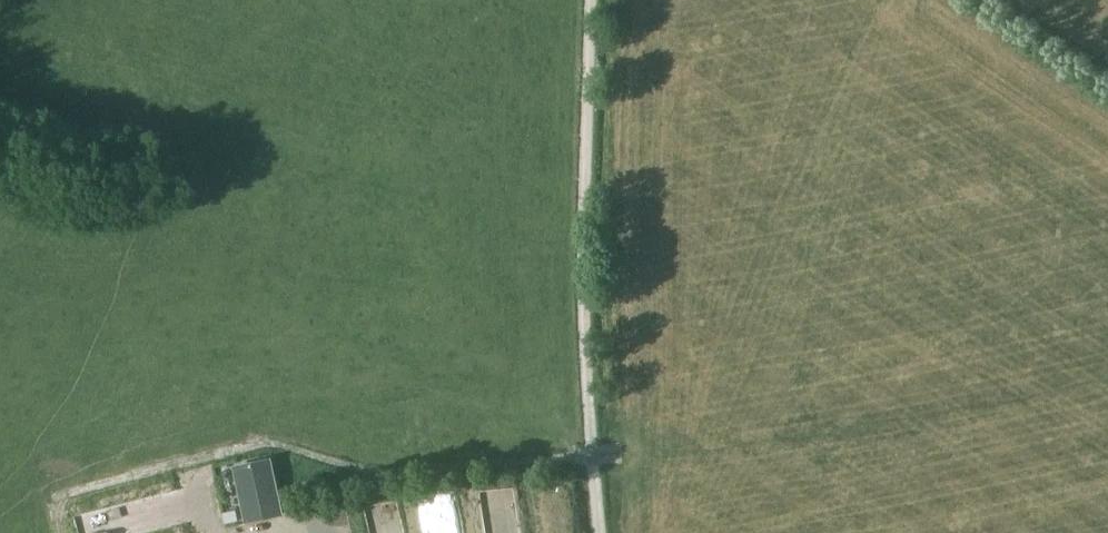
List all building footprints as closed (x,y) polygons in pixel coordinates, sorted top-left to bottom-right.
[(271,458),(233,466),(246,523),(284,515),(271,458)] [(319,532),(329,532),(346,522),(333,503),(310,519),(319,532)]
